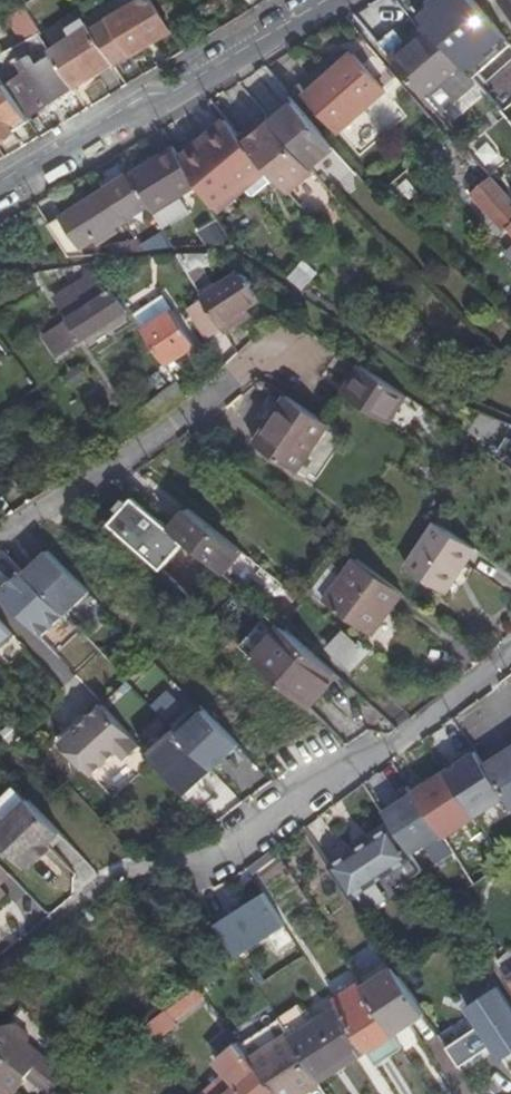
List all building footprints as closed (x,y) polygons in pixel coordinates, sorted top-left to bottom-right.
[(44,12),(36,0),(25,8),(33,19),(44,12)] [(88,25),(90,28),(112,61),(115,66),(171,32),(150,0),(144,0),(110,21),(106,14),(88,25)] [(251,12),(266,2),(264,0),(243,0),(251,12)] [(428,29),(460,67),(467,76),(509,42),(471,0),(454,0),(447,6),(450,10),(428,29)] [(500,1),(510,14),(510,0),(502,0),(500,1)] [(41,32),(33,21),(0,39),(0,48),(3,54),(39,34),(41,32)] [(88,25),(87,23),(70,33),(73,38),(90,28),(88,25)] [(393,31),(376,46),(421,100),(460,67),(428,29),(425,26),(404,44),(393,31)] [(90,28),(73,38),(50,52),(53,57),(72,86),(112,61),(90,28)] [(326,60),(324,62),(332,73),(352,56),(348,51),(330,66),(326,60)] [(72,86),(53,57),(38,66),(30,54),(13,65),(20,77),(6,86),(26,116),(73,88),(72,86)] [(352,56),(332,73),(364,109),(385,91),(354,55),(352,56)] [(277,82),(291,98),(294,103),(295,104),(305,96),(332,73),(324,62),(308,76),(298,64),(277,82)] [(364,109),(332,73),(305,96),(336,133),(364,109)] [(0,76),(0,140),(15,130),(12,126),(26,116),(6,86),(0,76)] [(356,153),(406,116),(391,96),(341,133),(356,153)] [(291,98),(265,120),(267,121),(269,124),(294,103),(291,98)] [(310,169),(334,148),(295,104),(294,103),(269,124),(271,126),(310,169)] [(29,121),(26,116),(12,126),(15,130),(29,121)] [(269,124),(267,121),(242,142),(246,147),(271,126),(269,124)] [(226,123),(179,161),(182,166),(229,127),(226,123)] [(315,175),(310,169),(271,126),(246,147),(264,166),(267,171),(290,197),(315,175)] [(193,187),(207,212),(222,200),(264,166),(246,147),(242,142),(229,127),(182,166),(193,187)] [(148,205),(153,213),(193,187),(182,166),(179,161),(171,147),(129,175),(148,205)] [(264,166),(222,200),(226,205),(267,171),(264,166)] [(105,232),(148,205),(129,175),(86,203),(105,232)] [(491,183),(474,197),(496,223),(499,221),(510,235),(510,206),(491,183)] [(278,239),(289,229),(260,196),(225,228),(246,252),(258,241),(260,243),(272,232),(278,239)] [(80,247),(102,234),(84,205),(50,227),(71,259),(85,254),(80,247)] [(200,245),(222,243),(213,228),(196,238),(200,245)] [(211,255),(198,255),(196,251),(178,253),(204,296),(220,287),(216,282),(208,269),(213,267),(211,255)] [(304,291),(320,272),(305,260),(289,278),(304,291)] [(42,337),(56,357),(125,311),(96,266),(84,274),(87,279),(56,300),(68,319),(42,337)] [(220,287),(204,296),(207,301),(225,329),(245,317),(241,312),(251,307),(264,299),(250,275),(244,272),(220,287)] [(209,338),(225,329),(207,301),(192,310),(209,338)] [(165,315),(143,330),(166,366),(195,347),(169,305),(161,309),(165,315)] [(225,329),(227,333),(256,315),(251,307),(241,312),(245,317),(225,329)] [(346,355),(340,351),(322,377),(327,380),(346,355)] [(374,412),(392,386),(346,355),(327,380),(374,412)] [(82,366),(66,377),(74,389),(90,378),(82,366)] [(373,414),(374,412),(327,380),(326,382),(344,394),(373,414)] [(313,415),(269,385),(256,403),(260,406),(242,432),(280,460),(313,415)] [(497,457),(510,466),(510,448),(505,444),(497,457)] [(163,568),(186,540),(171,527),(133,493),(111,520),(163,568)] [(188,506),(171,527),(186,540),(221,571),(240,548),(188,506)] [(413,556),(451,584),(473,549),(435,524),(413,556)] [(24,569),(65,612),(88,590),(47,547),(24,569)] [(444,594),(451,584),(413,556),(405,568),(444,594)] [(337,583),(383,619),(404,592),(357,557),(346,571),(337,583)] [(326,575),(337,583),(346,571),(335,563),(326,575)] [(314,591),(325,599),(337,583),(326,575),(314,591)] [(298,603),(302,598),(284,583),(280,589),(298,603)] [(371,635),(383,619),(337,583),(325,599),(371,635)] [(359,651),(363,646),(338,626),(322,644),(348,665),(359,651)] [(285,627),(256,659),(266,670),(296,637),(285,627)] [(266,670),(320,721),(351,686),(296,637),(266,670)] [(83,721),(113,754),(116,751),(124,759),(139,745),(102,703),(83,721)] [(197,782),(237,743),(203,708),(185,726),(184,725),(176,733),(172,728),(160,739),(156,735),(142,748),(184,795),(187,798),(197,788),(198,789),(201,786),(197,782)] [(74,752),(94,773),(113,754),(83,721),(71,732),(80,742),(79,747),(74,752)] [(71,732),(63,740),(74,752),(79,747),(80,742),(71,732)] [(74,752),(63,740),(59,743),(71,755),(74,752)] [(475,751),(384,813),(393,827),(405,845),(434,825),(443,838),(478,814),(479,816),(505,797),(510,806),(510,747),(484,765),(475,751)] [(90,776),(94,773),(74,752),(71,755),(90,776)] [(65,840),(32,806),(0,836),(0,843),(29,874),(42,862),(65,840)] [(405,845),(393,827),(330,868),(351,900),(389,875),(398,889),(423,872),(405,845)] [(69,844),(65,840),(42,862),(46,866),(69,844)] [(214,920),(238,957),(286,925),(264,893),(232,915),(229,910),(214,920)] [(181,942),(191,958),(213,944),(202,928),(181,942)] [(510,981),(510,951),(508,953),(503,946),(494,953),(498,959),(497,960),(510,981)] [(393,1032),(424,1011),(398,971),(393,964),(362,984),(393,1032)] [(372,1058),(398,1040),(393,1032),(362,984),(360,981),(333,998),(338,1005),(367,1050),(372,1058)] [(497,985),(465,1006),(478,1027),(447,1047),(459,1066),(490,1045),(499,1059),(500,1061),(510,1054),(510,1007),(497,985)] [(169,1005),(163,1010),(170,1018),(186,1005),(187,1006),(190,1004),(183,996),(170,1007),(169,1005)] [(290,1038),(316,1077),(337,1062),(311,1023),(298,1004),(278,1017),(292,1037),(290,1038)] [(337,1062),(341,1068),(367,1050),(338,1005),(311,1023),(337,1062)] [(163,1010),(142,1028),(153,1042),(175,1024),(170,1018),(163,1010)] [(14,1092),(30,1072),(35,1076),(33,1079),(51,1093),(52,1092),(72,1069),(56,1056),(51,1061),(31,1043),(30,1033),(13,1019),(8,1025),(0,1028),(0,1081),(14,1092)] [(278,1093),(302,1093),(319,1082),(316,1077),(290,1038),(288,1035),(251,1061),(256,1067),(277,1092),(278,1093)] [(201,1093),(274,1093),(277,1092),(256,1067),(251,1061),(236,1042),(214,1059),(226,1074),(201,1093)] [(316,1077),(319,1082),(341,1068),(337,1062),(316,1077)] [(14,1092),(0,1081),(0,1093),(12,1093),(14,1092)]
